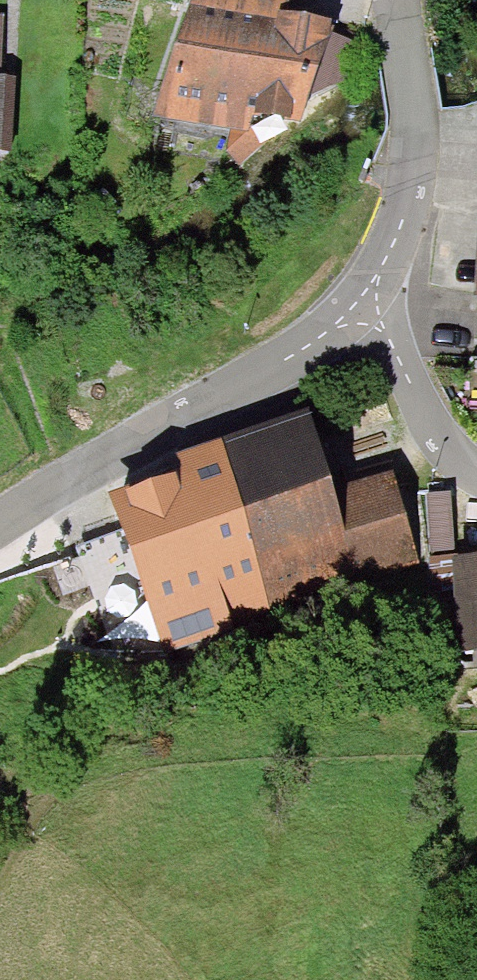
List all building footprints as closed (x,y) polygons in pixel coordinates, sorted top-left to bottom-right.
[(185,0),(180,0),(155,106),(236,125),(240,109),(291,121),(301,81),(313,30),(278,22),(185,0)] [(313,30),(301,81),(339,90),(351,39),(313,30)] [(171,478),(210,609),(345,570),(321,491),(299,417),(165,457),(171,478)] [(382,473),(321,491),(345,570),(405,552),(382,473)] [(171,478),(112,495),(118,516),(154,636),(158,650),(217,633),(210,609),(171,478)] [(108,650),(154,636),(118,516),(72,529),(108,650)] [(456,657),(476,657),(476,550),(456,550),(456,657)]
